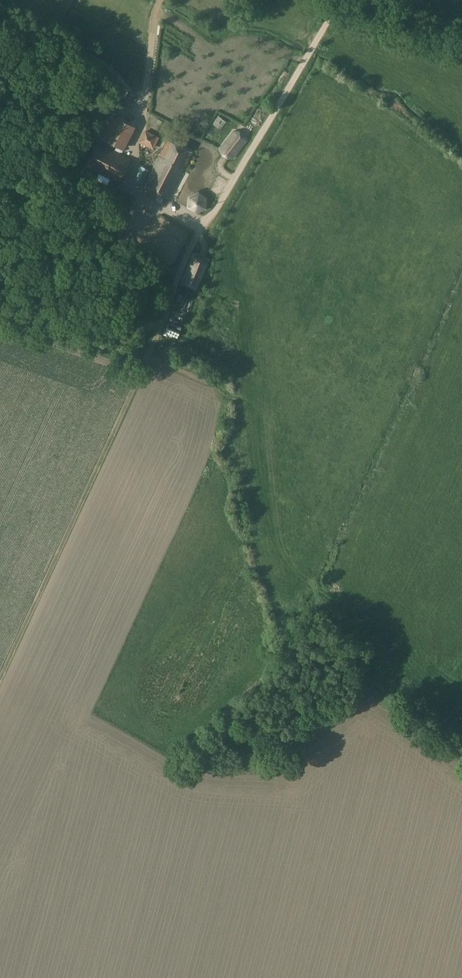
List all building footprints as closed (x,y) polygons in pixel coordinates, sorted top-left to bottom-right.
[(133,126),(102,111),(91,133),(122,148),(133,126)] [(231,123),(224,133),(237,142),(244,132),(241,127),(237,124),(231,123)] [(159,137),(145,130),(138,142),(153,150),(159,137)] [(224,133),(218,142),(220,147),(225,151),(231,151),(237,142),(224,133)] [(168,141),(145,186),(168,198),(191,153),(168,141)] [(97,143),(87,166),(86,166),(119,182),(130,160),(97,143)] [(194,189),(187,199),(199,207),(206,198),(194,189)] [(170,203),(167,208),(177,214),(180,208),(170,203)] [(208,262),(193,256),(181,282),(197,288),(208,262)]
